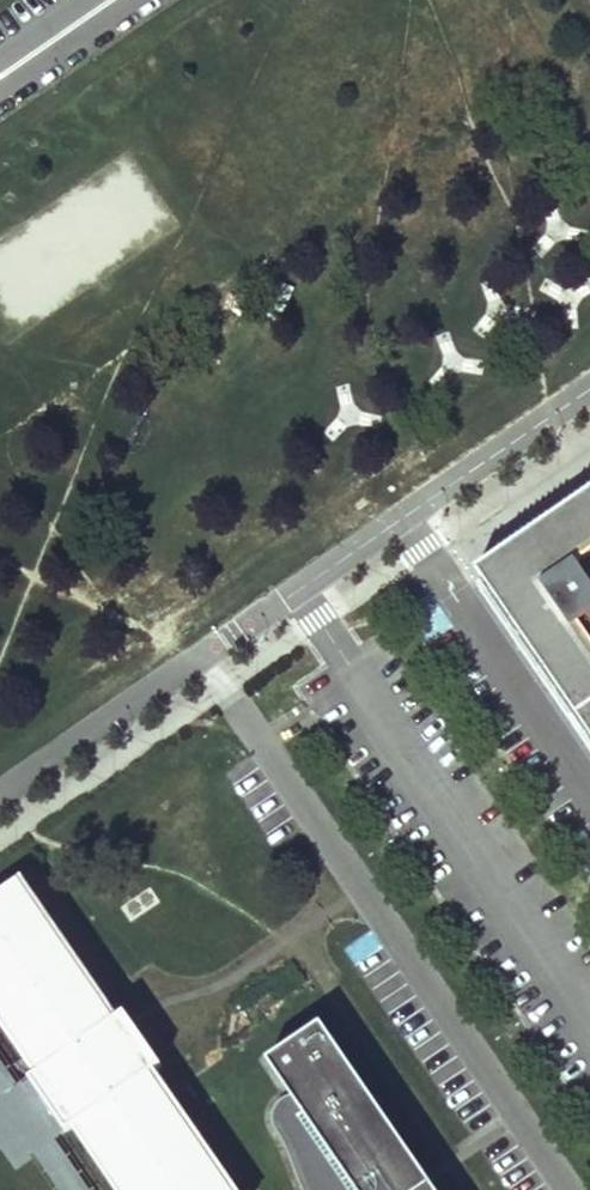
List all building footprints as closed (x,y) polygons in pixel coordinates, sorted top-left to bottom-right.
[(181,228),(132,151),(0,236),(0,315),(13,335),(181,228)] [(477,575),(483,584),(589,739),(589,494),(567,510),(477,575)] [(0,897),(0,919),(29,899),(19,884),(0,897)] [(0,919),(0,1012),(41,1072),(53,1090),(41,1098),(46,1107),(51,1116),(64,1106),(77,1125),(122,1189),(228,1189),(150,1075),(137,1056),(149,1048),(137,1032),(126,1041),(119,1031),(113,1023),(29,899),(0,919)] [(124,1014),(113,1023),(119,1031),(126,1041),(137,1032),(124,1014)] [(322,1025),(268,1062),(280,1079),(291,1095),(282,1098),(277,1103),(273,1109),(272,1119),(275,1129),(287,1151),(297,1175),(304,1189),(436,1189),(428,1178),(322,1025)] [(149,1048),(137,1056),(150,1075),(162,1067),(149,1048)] [(0,1150),(14,1168),(35,1155),(59,1189),(87,1189),(53,1143),(77,1125),(64,1106),(51,1116),(46,1107),(41,1098),(53,1090),(41,1072),(17,1088),(0,1064),(0,1150)]
